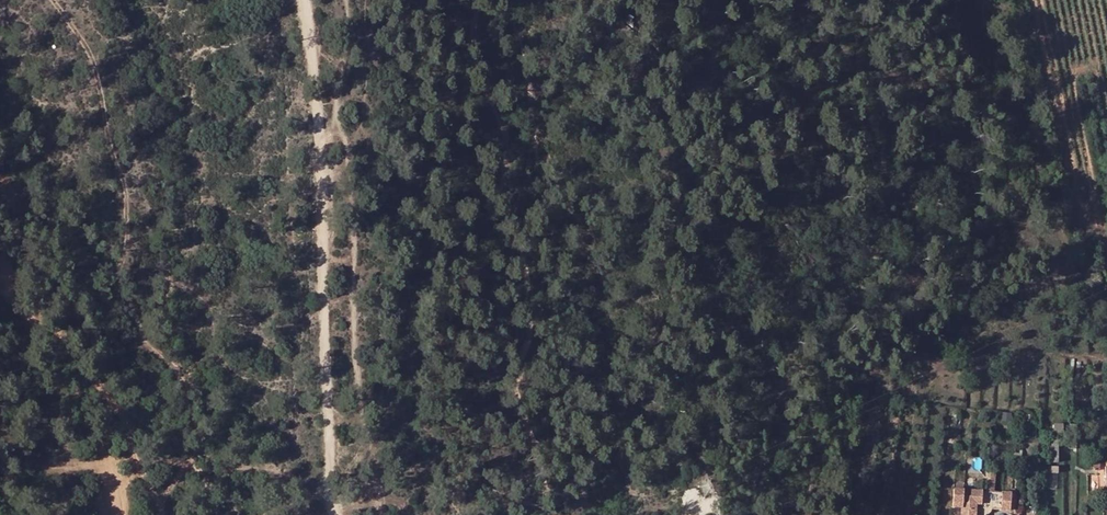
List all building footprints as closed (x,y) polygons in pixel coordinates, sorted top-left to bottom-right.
[(1062,425),(1053,425),(1053,434),(1062,434),(1062,425)] [(1076,426),(1068,425),(1068,433),(1076,433),(1076,426)] [(1057,441),(1049,441),(1048,463),(1057,464),(1057,441)] [(978,504),(983,505),(984,494),(984,490),(965,489),(965,482),(957,482),(955,482),(955,489),(954,507),(955,507),(974,509),(975,504),(978,504)] [(1001,492),(994,492),(994,493),(990,493),(984,494),(983,505),(990,505),(993,506),(1001,506),(1001,492)] [(1012,493),(1001,492),(1001,506),(993,506),(992,510),(1001,511),(1011,512),(1012,493)]
